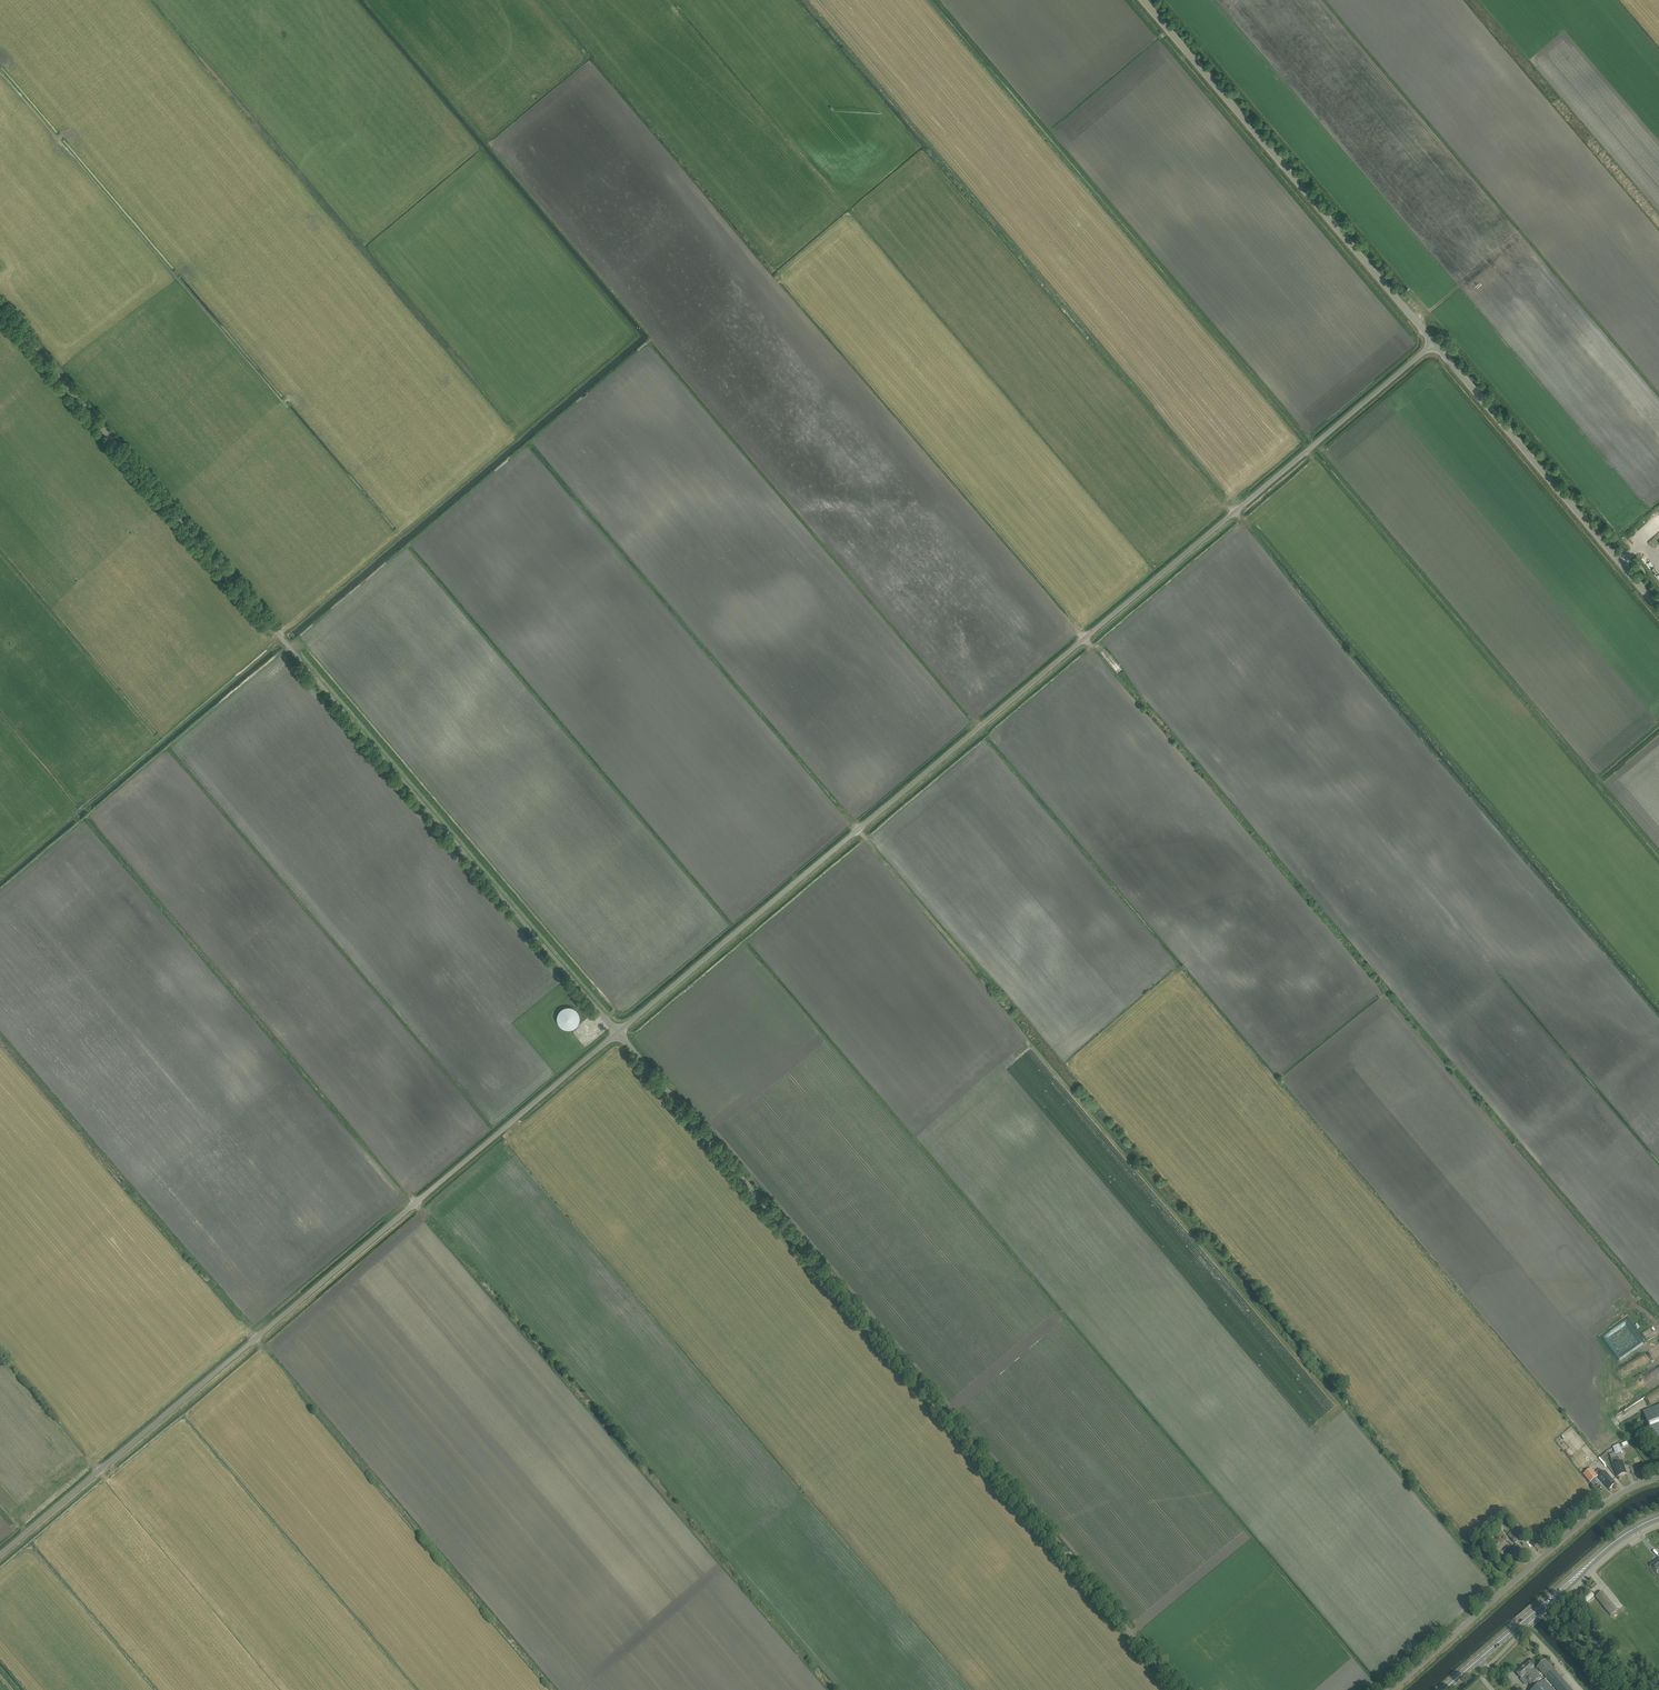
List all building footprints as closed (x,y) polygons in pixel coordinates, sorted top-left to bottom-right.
[(576,1026),(578,1023),(579,1020),(579,1017),(579,1014),(577,1011),(575,1009),(572,1007),(569,1007),(566,1007),(563,1008),(560,1010),(558,1013),(557,1016),(557,1019),(558,1022),(559,1025),(561,1027),(564,1029),(567,1029),(571,1029),(574,1028),(576,1026)] [(1644,1412),(1655,1441),(1658,1439),(1658,1406),(1644,1412)] [(1622,1452),(1619,1444),(1613,1447),(1616,1454),(1622,1452)] [(1611,1459),(1618,1476),(1626,1473),(1624,1466),(1625,1466),(1623,1461),(1620,1462),(1618,1456),(1611,1459)] [(1594,1473),(1591,1469),(1584,1475),(1591,1483),(1598,1477),(1597,1476),(1602,1471),(1600,1468),(1594,1473)] [(1602,1481),(1609,1489),(1616,1484),(1608,1475),(1605,1472),(1599,1476),(1602,1480),(1602,1481)] [(1507,1535),(1511,1539),(1515,1543),(1521,1538),(1517,1533),(1513,1529),(1507,1535)] [(1517,1545),(1512,1549),(1510,1546),(1505,1550),(1508,1554),(1506,1555),(1509,1559),(1511,1558),(1513,1560),(1523,1552),(1517,1545)] [(1610,1601),(1606,1596),(1599,1601),(1603,1606),(1610,1601)] [(1561,1677),(1546,1660),(1537,1667),(1547,1678),(1552,1684),(1561,1677)] [(1530,1662),(1517,1673),(1521,1678),(1523,1676),(1528,1682),(1531,1686),(1538,1680),(1541,1677),(1533,1668),(1534,1667),(1530,1662)] [(1544,1680),(1541,1677),(1538,1680),(1541,1683),(1533,1689),(1553,1689),(1544,1680)] [(1552,1684),(1557,1689),(1572,1689),(1561,1677),(1552,1684)]
